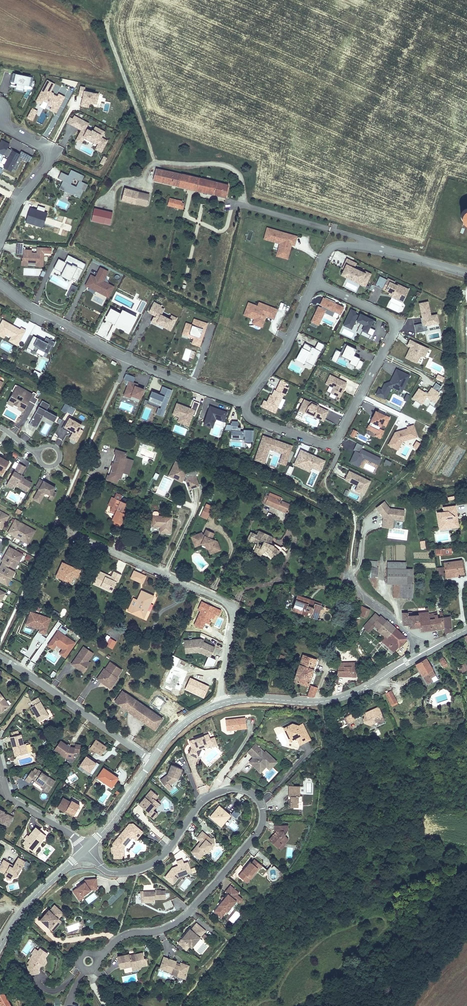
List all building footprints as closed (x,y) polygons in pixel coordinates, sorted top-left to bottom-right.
[(31,86),(33,77),(13,72),(10,85),(16,87),(16,89),(23,91),(25,84),(31,86)] [(54,93),(51,91),(55,84),(47,79),(36,101),(41,104),(40,106),(45,109),(47,104),(51,107),(50,109),(57,113),(65,96),(59,93),(57,96),(54,94),(54,93)] [(78,95),(82,96),(80,106),(88,107),(89,102),(96,104),(98,94),(83,91),(84,87),(79,86),(78,95)] [(38,111),(32,107),(27,117),(33,120),(38,111)] [(70,117),(67,122),(77,128),(79,126),(82,128),(81,130),(78,135),(83,137),(84,137),(88,139),(89,137),(96,141),(95,143),(97,144),(97,143),(98,143),(97,146),(104,149),(108,140),(102,137),(105,131),(95,126),(93,129),(92,129),(92,130),(88,128),(87,129),(87,128),(89,123),(74,115),(73,118),(70,117)] [(78,135),(75,140),(82,144),(85,138),(83,137),(78,135)] [(9,157),(3,167),(11,171),(13,168),(16,169),(22,159),(26,161),(26,160),(29,155),(21,151),(20,153),(13,150),(12,150),(8,148),(10,144),(2,139),(0,142),(0,153),(3,155),(3,154),(9,157)] [(226,197),(228,185),(156,169),(153,180),(226,197)] [(84,176),(71,170),(69,176),(61,173),(58,179),(63,181),(66,182),(62,189),(75,195),(79,188),(83,190),(85,191),(88,185),(82,182),(84,176)] [(63,181),(60,189),(79,198),(83,190),(79,188),(75,195),(62,189),(66,182),(63,181)] [(138,192),(124,188),(121,200),(135,203),(138,192)] [(138,192),(135,203),(146,206),(149,194),(138,192)] [(180,208),(182,203),(182,202),(169,198),(168,205),(180,208)] [(31,207),(26,222),(43,228),(48,213),(44,212),(37,209),(31,207)] [(110,225),(113,212),(94,208),(91,221),(110,225)] [(297,236),(266,227),(263,239),(279,244),(275,256),(288,260),(291,249),(288,248),(289,244),(292,245),(295,246),(297,236)] [(24,247),(16,247),(16,254),(23,254),(23,261),(22,261),(21,265),(27,266),(28,261),(36,262),(36,264),(43,264),(44,248),(37,248),(37,254),(31,253),(31,250),(25,250),(25,247),(24,247)] [(77,280),(86,264),(68,255),(64,262),(58,259),(53,268),(62,273),(60,275),(70,280),(72,278),(77,280)] [(356,263),(348,259),(345,263),(347,264),(345,269),(342,274),(347,277),(348,275),(356,279),(357,278),(362,280),(367,283),(371,274),(366,271),(365,273),(354,267),(356,263)] [(91,276),(86,285),(90,287),(93,287),(97,290),(97,291),(108,297),(113,287),(102,282),(108,272),(100,268),(97,276),(98,276),(97,279),(95,278),(91,276)] [(380,276),(376,284),(384,288),(383,289),(390,292),(391,292),(392,290),(394,291),(392,295),(392,296),(399,300),(402,293),(406,295),(409,289),(398,284),(397,285),(394,283),(395,281),(388,278),(388,279),(380,276)] [(78,288),(72,285),(66,296),(69,297),(72,291),(75,293),(78,288)] [(336,302),(326,297),(325,298),(324,298),(320,305),(321,305),(320,308),(319,308),(318,307),(310,325),(317,328),(318,326),(319,326),(325,313),(333,317),(335,312),(341,315),(345,307),(335,303),(336,302)] [(141,314),(147,303),(142,301),(136,312),(141,314)] [(154,317),(151,322),(156,324),(157,323),(157,322),(165,326),(164,327),(171,331),(177,319),(172,316),(170,319),(161,315),(164,310),(160,308),(161,306),(154,302),(149,312),(155,315),(156,316),(155,318),(154,317)] [(428,302),(419,304),(422,317),(421,318),(422,323),(414,325),(416,333),(427,330),(426,326),(427,325),(427,324),(438,321),(437,314),(431,316),(428,302)] [(265,309),(249,303),(244,314),(255,318),(253,323),(261,326),(264,318),(264,316),(265,316),(266,315),(273,318),(277,309),(266,306),(265,309)] [(105,320),(114,325),(120,314),(111,309),(105,320)] [(351,309),(344,325),(352,329),(356,320),(357,320),(365,324),(365,325),(361,334),(369,339),(371,335),(373,336),(376,330),(370,327),(371,324),(370,323),(372,319),(361,314),(360,316),(356,314),(357,312),(351,309)] [(114,326),(129,334),(137,317),(122,310),(120,314),(114,325),(114,326)] [(183,334),(194,338),(192,343),(200,346),(208,323),(194,319),(192,325),(186,323),(183,334)] [(0,325),(0,336),(3,337),(6,334),(11,337),(19,341),(26,330),(21,328),(20,329),(17,328),(17,329),(10,326),(11,324),(3,320),(0,325)] [(37,337),(37,338),(33,336),(26,351),(30,353),(32,349),(33,350),(35,346),(38,347),(37,348),(48,353),(52,345),(53,346),(55,342),(46,337),(44,341),(37,337)] [(11,337),(9,341),(17,345),(19,341),(11,337)] [(410,340),(407,346),(411,347),(413,348),(412,350),(410,349),(406,358),(416,363),(419,357),(423,355),(424,356),(428,349),(410,340)] [(324,344),(318,341),(315,347),(305,342),(297,358),(303,362),(304,360),(314,365),(324,344)] [(337,349),(331,360),(336,362),(340,354),(350,359),(351,357),(351,356),(353,357),(352,358),(359,361),(356,366),(355,367),(360,370),(364,361),(360,359),(360,358),(354,355),(357,349),(345,343),(341,352),(337,349)] [(350,359),(352,360),(350,363),(356,366),(359,361),(352,358),(353,357),(351,356),(351,357),(350,359)] [(410,375),(396,369),(390,382),(384,384),(381,390),(379,388),(376,394),(385,399),(390,388),(392,387),(402,392),(410,375)] [(136,377),(126,373),(124,379),(127,380),(126,384),(128,385),(124,395),(131,398),(132,395),(141,399),(144,389),(138,387),(136,386),(136,384),(134,383),(136,377)] [(347,383),(331,375),(326,384),(334,388),(331,393),(340,397),(344,389),(344,388),(344,387),(345,387),(347,383)] [(264,400),(261,406),(274,412),(276,407),(277,407),(284,394),(285,395),(289,388),(285,386),(279,383),(276,390),(274,389),(272,395),(270,394),(267,401),(264,400)] [(442,387),(436,383),(433,389),(438,392),(442,387)] [(19,406),(18,409),(23,411),(25,407),(25,406),(25,405),(27,402),(28,402),(29,400),(35,404),(38,399),(35,397),(37,394),(33,392),(31,395),(15,386),(12,391),(13,392),(7,403),(13,406),(14,404),(19,406)] [(159,393),(152,391),(148,400),(163,406),(162,409),(160,408),(158,414),(165,417),(167,411),(167,410),(174,391),(164,387),(161,395),(159,394),(159,393)] [(433,389),(432,388),(428,394),(425,392),(425,393),(419,389),(413,398),(422,405),(427,397),(435,403),(439,397),(438,396),(440,393),(438,392),(433,389)] [(48,418),(51,413),(46,410),(50,404),(42,400),(29,424),(36,428),(43,416),(48,418)] [(148,400),(147,403),(160,408),(162,409),(163,406),(148,400)] [(176,402),(172,414),(179,417),(181,418),(180,419),(190,422),(193,415),(195,416),(199,403),(194,401),(191,408),(176,402)] [(67,412),(70,406),(65,403),(61,410),(66,413),(67,412)] [(303,403),(299,411),(304,413),(305,412),(314,416),(316,414),(317,414),(318,413),(319,414),(317,418),(324,421),(328,411),(312,403),(310,407),(303,403)] [(203,424),(213,428),(216,419),(224,422),(227,411),(210,405),(203,424)] [(76,409),(70,406),(67,412),(72,415),(76,409)] [(390,418),(378,412),(375,418),(372,417),(371,421),(372,422),(371,424),(369,424),(367,429),(377,433),(376,435),(380,438),(383,431),(379,429),(382,424),(386,426),(390,418)] [(57,416),(51,413),(48,418),(54,422),(57,416)] [(78,428),(81,424),(68,417),(62,428),(68,432),(69,429),(73,432),(74,432),(71,438),(76,441),(83,430),(80,429),(78,428)] [(179,417),(177,422),(189,426),(190,422),(180,419),(181,418),(179,417)] [(227,424),(225,430),(232,430),(231,438),(244,439),(244,437),(245,437),(245,442),(253,442),(254,430),(244,429),(244,431),(241,430),(241,427),(238,427),(239,421),(232,421),(232,424),(227,424)] [(395,432),(388,445),(398,450),(402,441),(410,439),(409,435),(416,433),(414,425),(407,427),(407,429),(398,431),(399,432),(396,433),(395,432)] [(25,433),(21,438),(26,442),(30,437),(25,433)] [(280,442),(263,436),(263,438),(279,444),(280,442)] [(263,438),(256,457),(260,458),(261,455),(266,457),(269,448),(283,453),(280,463),(285,465),(292,446),(280,442),(279,444),(263,438)] [(357,443),(353,450),(355,451),(356,451),(354,454),(353,454),(349,462),(359,467),(363,458),(378,465),(382,458),(362,449),(363,446),(357,443)] [(112,467),(109,475),(107,475),(106,480),(117,483),(119,478),(121,479),(123,473),(129,475),(134,460),(126,458),(127,453),(116,449),(114,454),(116,454),(113,463),(112,462),(111,467),(112,467)] [(300,450),(294,464),(300,466),(302,464),(311,468),(312,466),(320,470),(325,461),(315,456),(315,457),(315,458),(312,457),(313,456),(300,450)] [(2,475),(9,462),(4,459),(3,460),(1,459),(2,458),(0,456),(0,474),(2,475)] [(179,463),(175,462),(169,476),(182,481),(183,480),(177,477),(177,475),(172,472),(175,466),(177,468),(179,463)] [(9,482),(15,486),(17,485),(26,491),(28,490),(32,483),(23,478),(22,477),(21,478),(20,477),(21,475),(25,467),(19,463),(9,482)] [(198,473),(196,468),(189,471),(188,473),(186,472),(188,467),(179,463),(177,468),(175,466),(172,472),(177,475),(177,477),(183,480),(184,476),(187,477),(187,479),(186,480),(187,481),(190,489),(199,485),(195,474),(198,473)] [(364,478),(349,470),(345,480),(357,486),(355,490),(364,495),(371,481),(367,479),(366,480),(364,479),(364,478)] [(39,489),(33,499),(39,502),(45,492),(51,495),(53,491),(55,487),(48,483),(47,484),(46,484),(46,482),(40,479),(35,487),(39,489)] [(121,523),(126,513),(122,512),(123,509),(126,503),(120,500),(122,496),(116,493),(114,498),(114,497),(110,506),(112,507),(110,510),(115,512),(112,519),(114,520),(119,523),(121,523)] [(268,495),(265,503),(287,512),(290,505),(281,501),(282,498),(269,493),(268,495)] [(384,502),(376,508),(384,517),(385,517),(385,518),(383,518),(383,524),(390,525),(391,522),(393,519),(403,520),(404,510),(394,509),(394,512),(392,511),(390,508),(384,502)] [(206,516),(208,517),(213,506),(206,503),(200,516),(205,518),(206,516)] [(453,525),(458,525),(457,519),(455,519),(453,518),(454,516),(454,514),(457,514),(455,506),(443,507),(444,512),(437,512),(439,524),(443,523),(443,526),(446,528),(451,528),(453,525)] [(0,511),(0,529),(2,530),(10,516),(0,511)] [(161,524),(161,526),(160,532),(170,533),(171,517),(158,516),(158,513),(157,511),(154,511),(153,513),(152,516),(152,526),(158,526),(158,524),(161,524)] [(36,530),(15,519),(7,533),(28,545),(36,530)] [(390,525),(383,524),(382,528),(392,529),(393,519),(391,522),(390,525)] [(198,542),(202,544),(206,546),(210,548),(212,553),(220,550),(217,541),(211,539),(214,533),(206,529),(204,534),(204,535),(202,534),(201,533),(195,535),(198,542)] [(255,551),(263,554),(264,551),(268,555),(271,551),(275,554),(278,551),(273,546),(274,546),(271,545),(268,543),(269,541),(270,542),(272,537),(258,531),(257,534),(253,533),(250,539),(256,541),(258,542),(259,539),(263,541),(262,545),(258,544),(255,551)] [(255,543),(256,541),(250,539),(253,533),(251,532),(248,540),(249,541),(255,543)] [(195,546),(202,544),(198,542),(195,535),(191,536),(195,546)] [(3,562),(11,566),(15,569),(23,555),(10,547),(2,561),(3,562)] [(377,567),(378,561),(365,560),(365,566),(367,566),(367,577),(378,577),(378,567),(377,567)] [(446,575),(458,573),(463,573),(462,560),(444,563),(445,567),(445,570),(446,575)] [(73,576),(77,569),(62,562),(56,576),(60,577),(61,578),(61,579),(62,579),(62,580),(63,580),(64,581),(65,581),(66,581),(67,580),(71,582),(73,576)] [(2,564),(0,567),(0,581),(7,586),(15,571),(9,568),(2,564)] [(406,568),(387,568),(387,584),(393,584),(393,597),(413,598),(413,584),(413,568),(406,568)] [(104,588),(104,589),(112,592),(116,582),(118,582),(121,575),(114,571),(111,576),(110,579),(105,576),(106,574),(99,571),(94,581),(101,584),(100,586),(104,588)] [(134,571),(131,578),(142,583),(146,576),(134,571)] [(93,584),(104,589),(104,588),(100,586),(101,584),(94,581),(93,584)] [(148,602),(150,603),(153,596),(142,591),(137,600),(134,598),(128,610),(143,618),(146,611),(144,610),(148,602)] [(310,602),(311,600),(297,595),(293,608),(307,613),(307,615),(318,619),(323,606),(321,605),(313,603),(310,602)] [(369,609),(363,606),(359,614),(366,618),(369,609)] [(31,619),(29,626),(36,628),(36,626),(40,627),(39,629),(38,633),(42,634),(45,635),(51,618),(30,611),(27,618),(31,619)] [(444,628),(443,617),(442,612),(439,612),(440,617),(438,618),(438,614),(434,615),(434,613),(429,614),(412,616),(408,616),(408,613),(402,612),(403,622),(404,625),(409,625),(410,628),(420,627),(421,631),(444,628)] [(387,638),(396,629),(387,620),(386,621),(380,615),(379,617),(375,613),(369,621),(374,626),(378,629),(378,630),(381,632),(384,635),(385,635),(387,638)] [(443,617),(444,628),(445,633),(451,631),(451,627),(450,616),(443,617)] [(369,631),(374,626),(369,621),(363,627),(369,631)] [(38,633),(39,629),(34,637),(38,640),(41,635),(42,634),(38,633)] [(385,635),(383,637),(380,641),(379,642),(391,654),(394,652),(406,638),(396,629),(387,638),(385,635)] [(62,649),(68,654),(76,643),(58,630),(47,646),(53,650),(56,645),(62,649)] [(41,635),(38,640),(42,643),(46,638),(41,635)] [(112,648),(116,642),(109,638),(106,645),(112,648)] [(198,641),(198,639),(184,640),(184,645),(188,645),(189,649),(191,649),(191,652),(199,652),(210,657),(215,647),(203,642),(203,641),(203,642),(199,640),(198,641)] [(332,644),(328,655),(339,660),(342,649),(332,644)] [(77,665),(85,670),(88,665),(86,663),(87,661),(93,653),(84,647),(79,653),(80,654),(79,656),(77,656),(72,664),(76,667),(77,665)] [(65,658),(68,654),(62,649),(59,654),(65,658)] [(299,664),(294,680),(308,685),(316,659),(303,654),(300,665),(299,664)] [(433,679),(431,677),(435,674),(434,672),(425,658),(416,664),(427,683),(433,679)] [(109,683),(112,686),(115,681),(113,680),(115,677),(116,677),(122,670),(110,662),(105,669),(105,670),(106,670),(105,672),(103,671),(97,679),(105,684),(109,683)] [(339,663),(338,674),(339,674),(356,675),(356,663),(339,663)] [(318,687),(311,685),(307,696),(314,697),(318,687)] [(385,693),(390,705),(391,705),(397,702),(392,690),(385,693)] [(129,711),(136,701),(123,691),(115,702),(129,711)] [(35,714),(40,721),(49,715),(38,697),(31,701),(33,705),(31,707),(35,714)] [(129,711),(139,719),(147,708),(136,701),(129,711)] [(370,714),(367,712),(363,714),(364,717),(363,720),(364,722),(371,725),(372,723),(378,720),(381,721),(384,719),(379,707),(371,710),(371,711),(370,714)] [(147,708),(139,719),(155,730),(163,719),(147,708)] [(348,724),(355,720),(353,716),(351,713),(348,716),(344,717),(348,724)] [(232,720),(232,719),(225,720),(226,731),(246,728),(245,717),(234,719),(234,720),(232,720)] [(287,736),(296,738),(299,745),(311,739),(303,723),(299,725),(292,723),(283,728),(287,736)] [(15,746),(17,756),(28,753),(25,743),(23,744),(21,734),(19,734),(18,731),(11,732),(12,736),(10,737),(13,747),(15,746)] [(191,748),(188,754),(198,758),(199,754),(202,749),(202,747),(212,743),(210,738),(208,733),(188,741),(189,744),(191,743),(193,747),(191,748)] [(214,736),(210,738),(212,743),(202,747),(202,749),(212,745),(213,747),(217,745),(214,736)] [(107,746),(96,739),(92,745),(90,744),(88,747),(101,755),(107,746)] [(70,746),(61,740),(54,749),(65,757),(73,759),(74,753),(80,753),(81,744),(75,743),(75,747),(70,746)] [(263,764),(266,767),(269,770),(277,762),(265,750),(264,752),(255,743),(247,752),(252,758),(249,761),(253,765),(252,766),(257,770),(263,764)] [(84,769),(92,775),(100,764),(87,755),(78,768),(82,771),(84,769)] [(260,773),(266,767),(263,764),(257,770),(260,773)] [(166,788),(170,785),(178,779),(182,769),(170,765),(167,774),(159,780),(166,788)] [(116,777),(117,776),(104,767),(97,777),(112,788),(119,779),(116,777)] [(44,787),(43,789),(48,792),(56,781),(39,769),(38,770),(35,768),(33,771),(32,770),(25,780),(29,783),(32,778),(35,781),(44,787)] [(300,796),(300,786),(289,786),(288,796),(290,796),(290,806),(298,806),(298,801),(301,801),(301,796),(300,796)] [(151,816),(155,811),(153,809),(155,806),(156,807),(160,803),(155,799),(158,796),(151,790),(139,804),(144,808),(145,807),(146,808),(146,809),(148,811),(148,813),(151,816)] [(66,810),(74,814),(79,805),(71,800),(70,802),(62,797),(57,807),(65,812),(66,810)] [(225,813),(226,812),(218,806),(209,817),(220,826),(228,816),(225,813)] [(236,818),(240,813),(235,809),(231,814),(236,818)] [(4,820),(10,823),(13,817),(4,812),(0,810),(0,822),(2,823),(4,820)] [(230,815),(226,812),(225,813),(228,816),(220,826),(221,827),(230,815)] [(132,837),(134,839),(136,840),(142,832),(132,823),(129,824),(113,844),(113,847),(111,847),(112,853),(114,853),(114,858),(124,857),(124,847),(125,845),(132,837)] [(274,836),(273,835),(269,840),(277,847),(281,843),(284,843),(288,839),(285,835),(285,831),(288,831),(288,825),(275,825),(275,830),(277,830),(274,833),(275,834),(274,836)] [(28,847),(30,848),(30,849),(36,848),(35,844),(37,842),(41,842),(46,836),(48,833),(42,828),(39,831),(35,828),(28,837),(27,836),(24,839),(26,840),(23,843),(25,845),(28,847)] [(207,852),(210,849),(210,848),(209,847),(211,844),(214,844),(214,838),(210,838),(202,831),(197,838),(202,842),(200,844),(199,843),(191,852),(199,859),(205,852),(206,853),(207,852)] [(132,841),(134,839),(132,837),(125,845),(129,848),(133,842),(132,841)] [(22,868),(25,862),(18,857),(13,865),(12,867),(10,866),(9,863),(4,860),(0,866),(0,871),(2,872),(5,874),(6,877),(11,880),(13,877),(18,875),(16,871),(18,868),(20,867),(22,868)] [(186,870),(190,869),(188,862),(183,863),(182,859),(177,861),(178,865),(175,867),(172,870),(171,870),(165,877),(173,883),(178,876),(187,873),(186,870)] [(254,872),(255,873),(262,865),(254,859),(252,862),(250,861),(238,876),(244,880),(248,876),(250,877),(254,872)] [(259,873),(264,876),(267,870),(262,867),(259,873)] [(247,883),(255,873),(254,872),(250,877),(248,876),(244,880),(247,883)] [(81,894),(82,896),(91,890),(90,889),(93,887),(97,887),(96,878),(88,879),(88,882),(85,882),(73,891),(77,896),(81,894)] [(225,898),(222,901),(219,905),(214,911),(221,918),(227,911),(227,912),(236,900),(239,902),(241,902),(242,900),(242,898),(237,894),(239,892),(230,885),(225,891),(228,894),(225,898)] [(143,896),(144,902),(154,901),(154,899),(166,898),(165,891),(161,891),(161,890),(157,890),(156,890),(156,892),(155,893),(155,891),(141,892),(141,896),(143,896)] [(166,910),(174,906),(171,900),(163,903),(166,910)] [(62,913),(54,905),(49,910),(47,913),(46,912),(39,919),(52,931),(61,921),(58,918),(62,913)] [(185,936),(185,935),(178,943),(186,949),(189,945),(192,947),(205,931),(196,923),(191,930),(190,929),(187,933),(185,936)] [(31,961),(29,964),(28,967),(29,975),(39,973),(38,969),(39,968),(38,964),(42,963),(44,960),(43,957),(46,956),(48,953),(40,948),(38,951),(37,952),(36,952),(34,955),(33,954),(30,959),(31,960),(30,961),(31,961)] [(132,956),(131,954),(129,955),(129,953),(117,956),(120,968),(131,966),(132,969),(137,968),(140,969),(142,966),(148,965),(146,958),(144,958),(143,952),(135,954),(135,955),(132,956)] [(45,957),(46,956),(43,957),(44,960),(42,963),(38,964),(39,968),(40,965),(44,964),(46,961),(45,957)] [(176,964),(176,962),(177,961),(163,956),(159,968),(170,972),(170,973),(185,979),(190,965),(181,962),(180,964),(180,965),(176,964)] [(7,1000),(3,992),(0,993),(0,1003),(2,1005),(11,1005),(7,1000)]
